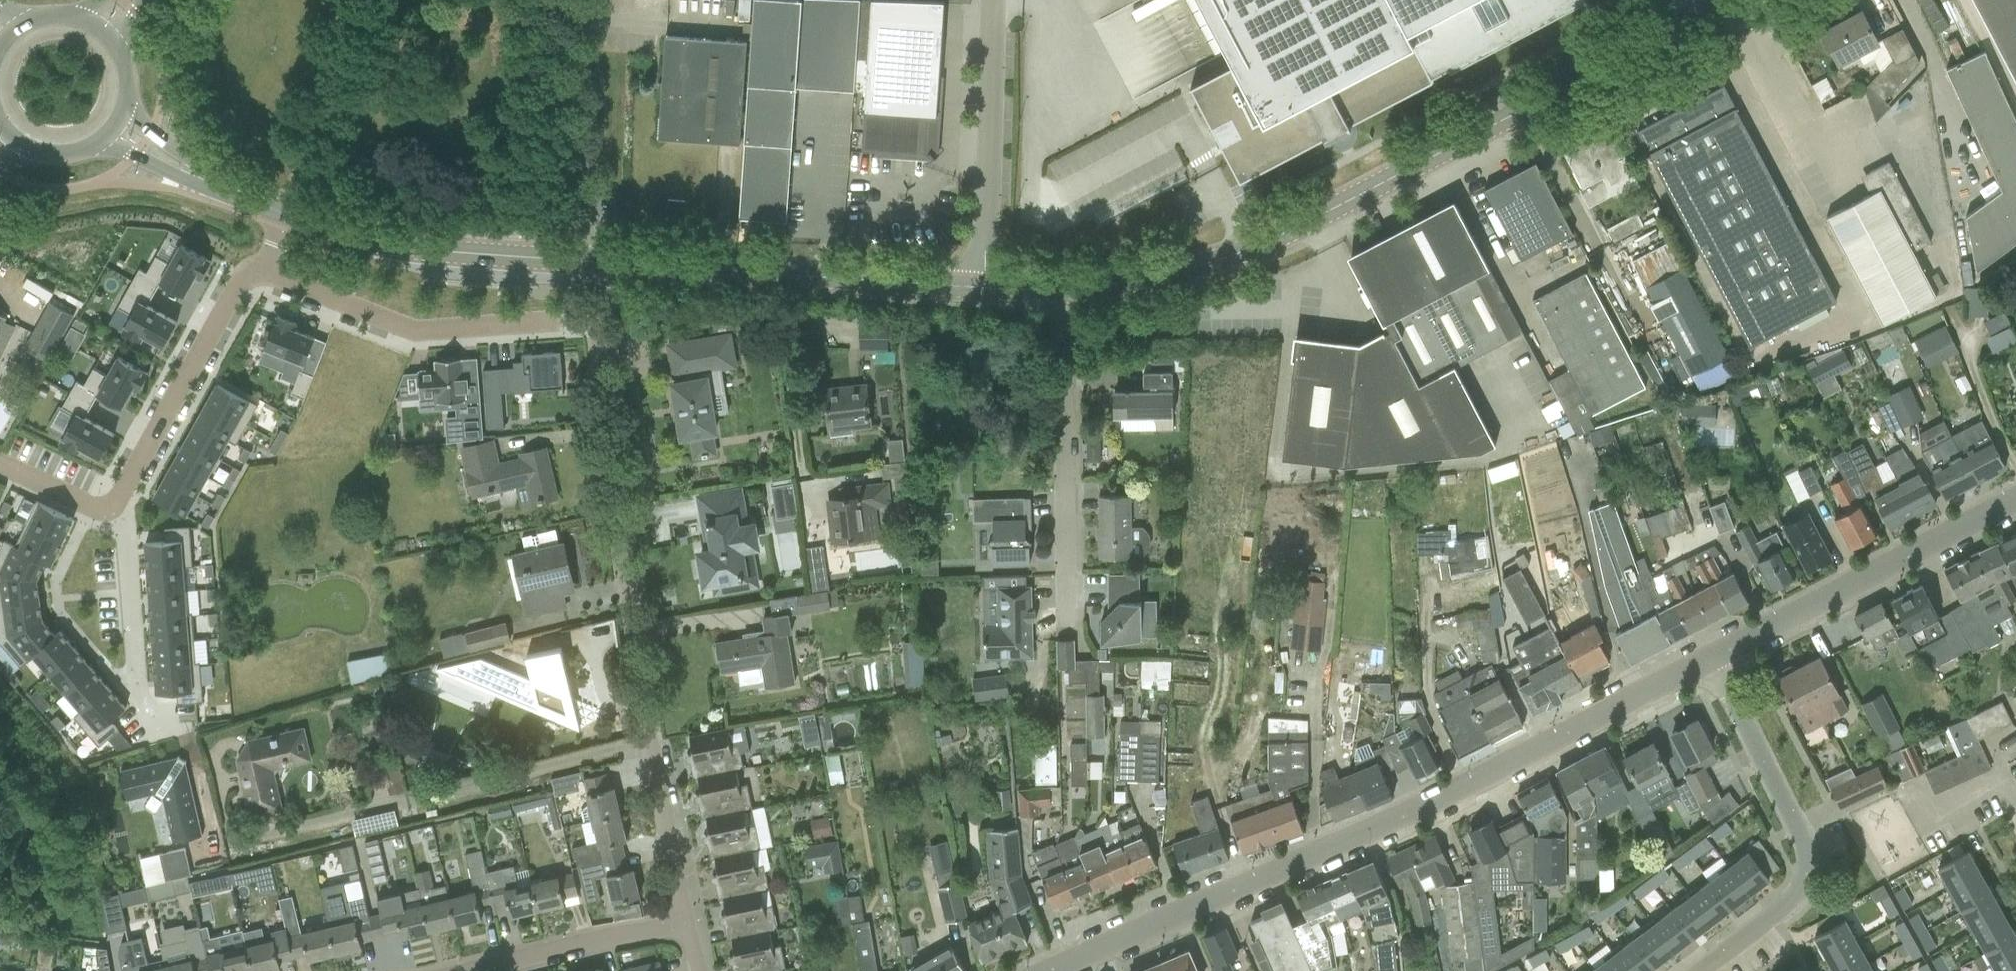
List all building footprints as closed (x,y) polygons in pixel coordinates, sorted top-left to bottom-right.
[(745,143),(740,218),(786,222),(791,147),(795,87),(815,88),(853,91),(856,59),(860,0),(754,0),(748,83),(744,143),(745,143)] [(853,91),(866,92),(862,152),(874,153),(927,156),(935,150),(940,76),(944,17),(945,2),(899,0),(860,0),(856,59),(853,91)] [(1201,5),(1202,7),(1209,20),(1210,21),(1216,34),(1217,35),(1224,48),(1233,65),(1190,87),(1211,127),(1209,128),(1210,129),(1211,128),(1220,144),(1218,145),(1218,146),(1220,145),(1231,165),(1240,181),(1324,138),(1325,141),(1351,127),(1349,124),(1434,80),(1432,76),(1448,68),(1450,71),(1586,0),(1199,0),(1201,5)] [(2015,82),(2015,0),(1973,0),(2015,82)] [(1837,26),(1823,33),(1839,63),(1840,65),(1859,55),(1864,64),(1874,59),(1880,72),(1868,85),(1883,100),(1920,63),(1915,54),(1902,29),(1877,42),(1863,15),(1838,28),(1837,26)] [(658,139),(653,214),(735,220),(740,144),(747,42),(665,36),(658,139)] [(1993,70),(1985,52),(1946,69),(2002,191),(1966,217),(1976,271),(2015,242),(2015,120),(1993,70)] [(1145,90),(1136,60),(1119,65),(1129,95),(1145,90)] [(1750,347),(1836,301),(1723,87),(1637,132),(1750,347)] [(1628,106),(1623,97),(1614,102),(1618,111),(1628,106)] [(1162,108),(1053,155),(1061,173),(1170,126),(1162,108)] [(1638,183),(1633,173),(1608,125),(1593,132),(1595,136),(1563,153),(1582,188),(1606,175),(1615,194),(1637,182),(1637,183),(1638,183)] [(1123,213),(1191,172),(1175,146),(1149,162),(1158,178),(1117,203),(1123,213)] [(1521,260),(1573,233),(1535,162),(1484,189),(1521,260)] [(1869,195),(1826,218),(1835,235),(1882,325),(1935,296),(1926,278),(1912,252),(1930,243),(1888,162),(1869,173),(1869,174),(1866,185),(1865,185),(1869,195)] [(1360,346),(1296,338),(1282,458),(1346,466),(1481,452),(1496,445),(1455,368),(1523,332),(1455,203),(1420,222),(1417,217),(1408,222),(1411,227),(1351,258),(1390,331),(1360,346)] [(1606,230),(1613,243),(1643,226),(1636,214),(1606,230)] [(1667,243),(1631,262),(1645,287),(1680,354),(1692,375),(1692,376),(1728,357),(1680,268),(1667,243)] [(139,269),(132,282),(154,294),(160,282),(184,296),(195,276),(201,279),(211,261),(181,244),(170,264),(156,256),(147,273),(139,269)] [(1571,426),(1645,387),(1586,273),(1532,300),(1569,371),(1548,382),(1571,426)] [(132,282),(118,307),(131,315),(122,331),(141,342),(144,336),(163,347),(177,322),(147,306),(154,294),(132,282)] [(2000,291),(2005,300),(2015,294),(2015,283),(2000,291)] [(1987,315),(1986,294),(1986,287),(1964,287),(1964,299),(1970,299),(1970,316),(1987,315)] [(51,303),(27,346),(50,358),(74,315),(51,303)] [(2011,327),(2004,313),(1983,323),(1990,337),(2011,327)] [(277,316),(264,348),(305,364),(315,337),(294,329),(297,323),(277,316)] [(76,319),(58,351),(72,359),(86,334),(82,332),(87,325),(76,319)] [(859,351),(887,351),(887,322),(859,322),(859,351)] [(1914,341),(1924,360),(1955,344),(1945,325),(1914,341)] [(1902,327),(1890,332),(1896,345),(1907,340),(1902,327)] [(1869,337),(1877,362),(1897,356),(1889,331),(1869,337)] [(735,365),(729,335),(668,345),(673,376),(676,376),(678,383),(674,384),(674,383),(673,384),(676,403),(671,403),(674,420),(679,419),(682,438),(684,437),(691,436),(695,457),(703,456),(703,457),(708,456),(708,455),(716,454),(712,432),(714,432),(715,432),(712,414),(717,414),(714,395),(709,396),(705,371),(735,365)] [(808,346),(798,347),(800,357),(809,356),(808,346)] [(1652,383),(1659,399),(1670,394),(1647,349),(1637,355),(1652,383)] [(513,367),(483,370),(488,429),(504,428),(501,393),(512,392),(514,392),(513,374),(528,373),(530,390),(547,389),(562,388),(562,394),(563,394),(560,352),(522,355),(522,361),(523,364),(515,365),(514,362),(513,362),(513,367)] [(1814,360),(1807,363),(1816,383),(1851,365),(1844,352),(1816,366),(1814,360)] [(1173,354),(1151,354),(1151,368),(1173,368),(1173,366),(1173,355),(1173,354)] [(77,381),(69,394),(91,406),(98,394),(122,408),(133,389),(138,392),(149,373),(118,356),(107,376),(93,368),(84,385),(77,381)] [(447,418),(448,443),(483,439),(479,377),(463,379),(461,359),(436,361),(436,371),(418,372),(420,398),(438,396),(439,403),(457,402),(458,418),(447,418)] [(294,386),(291,393),(304,399),(308,391),(313,376),(300,370),(294,386)] [(1151,392),(1115,392),(1115,417),(1115,431),(1174,430),(1173,416),(1173,391),(1157,392),(1157,386),(1173,386),(1173,372),(1151,372),(1144,372),(1144,387),(1151,386),(1151,392)] [(1746,382),(1728,389),(1735,406),(1753,400),(1746,382)] [(218,383),(207,402),(247,425),(258,405),(218,383)] [(39,385),(35,393),(45,398),(49,390),(39,385)] [(857,427),(871,425),(866,390),(844,393),(843,387),(825,389),(831,436),(854,433),(852,417),(856,417),(857,427)] [(1902,427),(1918,419),(1904,388),(1888,395),(1902,427)] [(100,459),(114,434),(85,418),(91,406),(69,394),(62,407),(76,414),(60,443),(78,454),(81,448),(100,459)] [(207,402),(196,421),(228,439),(228,440),(236,445),(247,425),(207,402)] [(1697,425),(1698,404),(1682,404),(1682,405),(1680,405),(1673,407),(1677,419),(1681,419),(1681,425),(1697,425)] [(1980,420),(1950,436),(1960,454),(1963,452),(1978,481),(2005,467),(1980,420)] [(228,440),(228,439),(196,421),(186,440),(218,458),(228,440)] [(1611,425),(1588,432),(1593,447),(1615,439),(1611,425)] [(281,430),(275,440),(282,444),(288,434),(281,430)] [(1950,436),(1920,452),(1945,499),(1978,481),(1963,452),(1960,454),(1950,436)] [(890,464),(904,462),(902,439),(888,441),(890,464)] [(207,477),(218,458),(186,440),(175,459),(207,477)] [(275,440),(269,451),(276,455),(282,444),(275,440)] [(530,504),(538,502),(558,497),(554,480),(552,481),(545,449),(521,454),(522,459),(497,466),(491,441),(462,448),(474,498),(526,486),(530,504)] [(1883,483),(1869,457),(1862,444),(1848,452),(1854,464),(1866,493),(1872,489),(1891,526),(1917,513),(1900,485),(1895,476),(1883,483)] [(245,462),(251,452),(244,448),(238,458),(245,462)] [(1843,478),(1830,484),(1840,503),(1845,512),(1835,518),(1850,548),(1875,535),(1860,505),(1856,499),(1858,498),(1865,494),(1864,492),(1854,468),(1845,449),(1832,456),(1843,477),(1843,476),(1844,477),(1843,478)] [(1909,458),(1906,460),(1901,449),(1885,456),(1895,476),(1900,485),(1917,513),(1936,503),(1909,458)] [(197,496),(207,477),(175,459),(164,478),(197,496)] [(952,460),(921,464),(923,482),(954,478),(952,460)] [(904,462),(890,464),(881,465),(883,479),(906,475),(904,462)] [(1810,465),(1798,471),(1809,495),(1810,495),(1810,494),(1822,489),(1810,465)] [(1796,466),(1784,472),(1797,501),(1809,495),(1798,471),(1796,466)] [(235,481),(240,471),(233,467),(228,477),(235,481)] [(770,486),(772,500),(775,499),(778,513),(797,509),(792,482),(791,482),(790,477),(771,481),(772,486),(770,486)] [(186,515),(197,496),(164,478),(153,497),(186,515)] [(836,523),(830,523),(832,542),(864,538),(880,536),(876,506),(889,504),(887,484),(842,489),(843,499),(833,500),(836,523)] [(701,577),(704,577),(706,583),(722,580),(721,578),(739,574),(740,580),(743,579),(742,576),(744,576),(742,566),(751,565),(748,547),(755,545),(752,526),(745,527),(738,491),(714,495),(718,519),(709,520),(709,522),(706,523),(707,524),(705,525),(710,552),(700,554),(701,560),(698,561),(701,577)] [(219,508),(225,498),(218,494),(212,505),(219,508)] [(1130,496),(1119,497),(1099,497),(1100,558),(1131,558),(1130,496)] [(1025,498),(974,499),(974,521),(979,521),(993,521),(993,537),(995,537),(995,564),(1010,564),(1030,563),(1030,544),(1026,545),(1025,520),(1025,498)] [(11,505),(4,501),(0,510),(0,513),(6,516),(11,505)] [(36,501),(25,524),(62,542),(73,519),(36,501)] [(1640,575),(1639,573),(1613,501),(1589,510),(1605,585),(1620,631),(1615,633),(1631,663),(1670,642),(1648,601),(1646,593),(1640,575)] [(1724,501),(1709,507),(1714,522),(1719,533),(1734,527),(1724,501)] [(1678,507),(1665,511),(1673,534),(1684,530),(1687,539),(1694,536),(1692,530),(1684,505),(1678,507)] [(1673,534),(1665,511),(1645,518),(1659,558),(1667,556),(1661,538),(1673,534)] [(1800,527),(1785,535),(1790,547),(1795,545),(1808,570),(1830,558),(1817,532),(1816,532),(1805,512),(1794,517),(1800,527)] [(208,528),(214,518),(207,514),(201,524),(208,528)] [(15,546),(15,547),(46,562),(45,563),(51,565),(62,542),(25,524),(15,546)] [(1756,541),(1747,525),(1736,531),(1761,579),(1764,577),(1770,590),(1795,577),(1781,549),(1784,548),(1776,531),(1756,541)] [(165,542),(145,543),(147,569),(183,566),(183,567),(193,566),(190,528),(164,530),(165,542)] [(518,570),(510,572),(517,600),(525,598),(529,615),(546,611),(566,606),(563,592),(572,590),(565,561),(567,561),(563,543),(560,544),(557,530),(524,537),(527,551),(514,554),(515,557),(518,570)] [(777,534),(785,566),(799,563),(791,530),(777,534)] [(1448,530),(1425,531),(1425,532),(1427,532),(1428,555),(1440,554),(1448,554),(1449,560),(1451,577),(1451,578),(1492,570),(1487,537),(1457,540),(1456,538),(1448,538),(1448,530)] [(1997,544),(2011,575),(2015,587),(2015,535),(1997,544)] [(37,580),(45,563),(46,562),(15,547),(15,546),(4,541),(4,542),(0,540),(0,574),(37,580)] [(1988,596),(1975,603),(1985,623),(1981,625),(1985,632),(1975,637),(1981,648),(1987,645),(1988,647),(2001,640),(1992,624),(1998,621),(2003,631),(2004,633),(2007,634),(2009,634),(2012,634),(2013,632),(2015,630),(2015,627),(2014,625),(2009,615),(2011,615),(2006,605),(2015,600),(2004,578),(2011,575),(1997,544),(1979,552),(1994,584),(1985,589),(1988,596)] [(1713,545),(1700,552),(1703,561),(1714,581),(1713,582),(1728,612),(1748,601),(1732,572),(1723,576),(1712,557),(1720,553),(1713,545)] [(1700,552),(1686,558),(1691,567),(1694,565),(1705,586),(1693,593),(1709,622),(1728,612),(1713,582),(1714,581),(1703,561),(1700,552)] [(1971,556),(1944,570),(1961,605),(1962,604),(1964,608),(1975,603),(1988,596),(1985,589),(1994,584),(1979,552),(1971,556)] [(1523,553),(1515,558),(1520,569),(1529,564),(1523,553)] [(214,576),(213,564),(205,564),(206,576),(214,576)] [(1673,564),(1663,569),(1670,591),(1675,604),(1690,632),(1709,622),(1693,593),(1686,596),(1677,574),(1673,564)] [(183,567),(183,566),(147,569),(149,594),(185,591),(183,567)] [(1588,571),(1579,579),(1588,618),(1600,616),(1589,568),(1586,569),(1588,571)] [(1504,579),(1503,579),(1527,624),(1530,622),(1544,614),(1544,613),(1531,589),(1521,570),(1504,579)] [(1658,597),(1653,589),(1653,587),(1655,586),(1649,571),(1640,575),(1646,593),(1648,601),(1670,642),(1690,632),(1675,604),(1670,591),(1658,597)] [(37,580),(0,574),(0,606),(39,600),(37,580)] [(1110,613),(1101,623),(1101,643),(1118,643),(1124,636),(1141,636),(1155,636),(1155,602),(1140,602),(1140,575),(1129,576),(1109,576),(1110,601),(1116,607),(1110,613)] [(1966,638),(1951,611),(1939,618),(1922,585),(1892,600),(1909,631),(1916,645),(1922,656),(1925,654),(1932,668),(1970,648),(1966,638)] [(1000,626),(983,626),(984,658),(997,658),(1017,658),(1033,657),(1032,641),(1032,621),(1032,610),(1031,587),(1011,588),(999,588),(1000,626)] [(215,589),(207,589),(208,601),(216,601),(215,589)] [(831,609),(828,590),(797,596),(800,614),(831,609)] [(187,615),(185,591),(149,594),(151,618),(187,615)] [(1498,591),(1488,596),(1494,627),(1504,625),(1498,591)] [(1295,598),(1290,648),(1321,651),(1326,601),(1295,598)] [(1265,599),(1263,616),(1276,618),(1277,600),(1265,599)] [(39,600),(0,606),(0,639),(42,620),(39,600)] [(1880,603),(1854,616),(1865,637),(1868,635),(1875,649),(1895,638),(1897,637),(1890,624),(1891,624),(1880,603)] [(1962,604),(1961,605),(1951,611),(1966,638),(1970,648),(1972,652),(1981,648),(1975,637),(1985,632),(1981,625),(1985,623),(1975,603),(1964,608),(1962,604)] [(1495,641),(1489,609),(1455,615),(1458,632),(1477,628),(1483,664),(1500,662),(1496,641),(1495,641)] [(218,625),(217,613),(209,614),(210,626),(218,625)] [(717,644),(713,645),(716,662),(720,661),(721,671),(738,668),(741,683),(764,680),(765,687),(793,682),(785,632),(791,631),(788,616),(788,615),(788,613),(773,615),(763,617),(765,630),(743,633),(743,637),(716,641),(717,644)] [(187,616),(151,618),(153,643),(194,640),(192,614),(187,615),(187,616)] [(55,636),(55,635),(42,620),(0,639),(0,643),(2,645),(21,667),(34,656),(33,655),(55,636)] [(462,633),(439,639),(444,658),(470,652),(511,641),(506,622),(465,632),(466,634),(462,635),(462,633)] [(1570,636),(1558,642),(1578,680),(1579,680),(1583,688),(1594,681),(1595,681),(1591,674),(1588,669),(1590,668),(1594,666),(1597,671),(1609,665),(1606,659),(1607,659),(1598,640),(1602,638),(1594,623),(1570,636)] [(1520,663),(1509,669),(1533,714),(1536,712),(1539,714),(1543,712),(1543,709),(1547,707),(1547,706),(1551,704),(1551,705),(1553,706),(1560,702),(1559,700),(1561,699),(1583,688),(1579,680),(1578,680),(1558,642),(1550,627),(1512,647),(1520,663)] [(76,651),(60,631),(55,635),(55,636),(33,655),(34,656),(49,674),(76,651)] [(1897,637),(1895,638),(1900,648),(1903,652),(1916,645),(1909,631),(1897,637)] [(194,640),(153,643),(155,668),(196,665),(196,664),(194,640)] [(1085,660),(1075,660),(1075,640),(1056,641),(1057,661),(1057,669),(1068,669),(1068,683),(1085,683),(1085,660)] [(481,659),(437,669),(458,678),(457,675),(480,685),(480,687),(495,693),(495,691),(534,708),(535,711),(544,714),(544,713),(561,720),(560,721),(579,729),(572,698),(566,679),(561,648),(526,656),(528,663),(532,681),(481,659)] [(225,650),(217,651),(218,663),(226,662),(225,650)] [(1096,650),(1096,659),(1097,660),(1106,659),(1106,650),(1096,650)] [(65,693),(93,669),(76,651),(49,674),(65,693)] [(387,653),(346,661),(351,684),(392,675),(387,653)] [(922,653),(903,655),(905,687),(925,685),(922,653)] [(1820,657),(1799,667),(1827,720),(1833,717),(1834,718),(1848,711),(1820,657)] [(1097,660),(1096,659),(1085,660),(1085,683),(1086,737),(1104,737),(1104,696),(1097,696),(1097,680),(1097,672),(1097,660)] [(1113,660),(1097,660),(1097,672),(1100,672),(1114,671),(1113,660)] [(1141,660),(1141,681),(1170,681),(1171,660),(1141,660)] [(0,668),(0,669),(7,678),(13,672),(5,663),(0,668)] [(196,665),(155,668),(157,694),(177,692),(178,704),(196,703),(203,702),(200,663),(196,664),(196,665)] [(1491,663),(1451,684),(1433,693),(1441,708),(1438,709),(1444,721),(1442,723),(1451,741),(1449,742),(1458,758),(1523,724),(1491,663)] [(1781,677),(1779,678),(1799,717),(1801,716),(1808,730),(1827,720),(1799,667),(1795,670),(1794,667),(1790,665),(1780,670),(1780,674),(1781,677)] [(81,712),(109,688),(93,669),(65,693),(81,711),(81,712)] [(13,672),(7,678),(15,687),(21,681),(13,672)] [(1005,676),(975,680),(978,700),(1008,696),(1005,676)] [(1353,685),(1351,704),(1349,719),(1356,720),(1360,686),(1353,685)] [(81,711),(74,717),(99,747),(118,730),(111,721),(126,708),(109,688),(81,712),(81,711)] [(37,690),(30,697),(35,703),(43,712),(49,707),(51,705),(37,690)] [(1860,704),(1878,739),(1899,728),(1882,693),(1860,704)] [(1390,713),(1382,738),(1385,745),(1386,744),(1398,772),(1410,766),(1414,776),(1440,764),(1432,751),(1436,749),(1427,733),(1431,731),(1423,715),(1426,714),(1421,699),(1397,700),(1398,721),(1408,720),(1410,726),(1416,739),(1403,745),(1396,732),(1394,732),(1394,714),(1390,713)] [(2001,702),(1995,705),(1966,720),(1967,721),(1977,741),(2005,727),(2012,723),(2001,702)] [(815,715),(799,718),(801,730),(817,727),(815,715)] [(59,731),(65,725),(57,716),(51,722),(59,731)] [(1717,761),(1697,721),(1672,733),(1692,772),(1685,776),(1688,781),(1701,807),(1711,826),(1738,805),(1729,792),(1721,798),(1705,767),(1717,761)] [(1977,741),(1967,721),(1952,728),(1963,754),(1969,751),(1979,746),(1977,741)] [(250,741),(236,761),(249,817),(282,809),(273,769),(310,760),(302,728),(250,741)] [(727,728),(709,732),(689,736),(693,754),(688,755),(693,779),(698,778),(735,770),(735,771),(744,769),(738,744),(730,746),(727,728)] [(939,730),(934,731),(937,746),(952,743),(950,735),(940,737),(939,730)] [(1267,731),(1267,742),(1268,783),(1274,800),(1265,803),(1279,840),(1304,831),(1288,789),(1308,782),(1307,741),(1307,730),(1267,731)] [(1139,780),(1140,732),(1121,732),(1120,780),(1139,780)] [(1159,733),(1140,732),(1139,780),(1158,781),(1159,733)] [(1835,740),(1830,743),(1838,758),(1843,755),(1835,740)] [(1035,784),(1056,783),(1056,743),(1034,743),(1035,784)] [(1087,743),(1074,744),(1070,744),(1071,785),(1087,785),(1087,778),(1087,762),(1087,743)] [(1354,761),(1356,767),(1358,770),(1346,776),(1353,794),(1360,791),(1367,807),(1392,796),(1382,773),(1394,768),(1397,773),(1398,772),(1386,744),(1372,750),(1369,743),(1356,748),(1354,761)] [(1671,780),(1670,778),(1652,743),(1624,758),(1638,785),(1643,795),(1671,780)] [(1906,746),(1890,753),(1894,764),(1902,781),(1924,771),(1925,771),(1913,743),(1906,746)] [(1979,746),(1969,751),(1979,775),(1991,769),(1981,746),(1979,746)] [(1604,747),(1576,762),(1594,795),(1605,789),(1610,799),(1624,792),(1627,790),(1622,780),(1604,747)] [(1969,751),(1963,754),(1958,756),(1968,780),(1979,775),(1969,751)] [(839,753),(825,755),(830,784),(844,782),(839,753)] [(186,762),(187,761),(178,756),(178,757),(120,770),(127,800),(154,794),(163,799),(166,813),(164,844),(203,835),(186,762)] [(1968,780),(1958,756),(1947,761),(1957,784),(1968,780)] [(1957,784),(1947,761),(1936,765),(1947,789),(1957,784)] [(1594,795),(1576,762),(1557,772),(1581,817),(1573,821),(1575,824),(1576,879),(1599,878),(1597,823),(1596,823),(1594,795)] [(1947,789),(1936,765),(1925,771),(1924,771),(1935,794),(1939,792),(1939,793),(1947,789)] [(1332,766),(1320,772),(1324,785),(1321,787),(1327,801),(1319,805),(1321,825),(1335,819),(1335,820),(1367,807),(1360,791),(1353,794),(1346,776),(1338,779),(1332,766)] [(1878,766),(1856,776),(1866,798),(1888,788),(1878,766)] [(385,772),(389,795),(406,792),(401,768),(385,772)] [(735,770),(698,778),(701,794),(697,795),(702,819),(706,818),(752,809),(747,785),(739,786),(735,771),(735,770)] [(582,771),(573,773),(573,776),(575,784),(578,783),(585,781),(584,778),(583,777),(582,771)] [(585,781),(591,808),(581,810),(584,822),(593,819),(620,813),(614,786),(608,787),(605,773),(583,777),(584,778),(585,781)] [(553,781),(556,793),(576,789),(575,784),(573,776),(553,781)] [(1866,798),(1856,776),(1830,788),(1840,810),(1866,798)] [(1566,819),(1568,818),(1546,777),(1516,794),(1531,820),(1532,819),(1538,830),(1538,881),(1564,881),(1564,837),(1566,837),(1566,819)] [(1701,807),(1688,781),(1675,787),(1688,814),(1701,807)] [(1018,790),(1020,816),(1038,815),(1038,806),(1050,805),(1049,787),(1018,790)] [(994,810),(1011,809),(1010,789),(993,790),(994,810)] [(554,792),(513,802),(516,816),(545,809),(549,808),(554,829),(562,828),(557,808),(554,792)] [(1250,794),(1226,803),(1243,853),(1279,840),(1265,803),(1255,807),(1250,794)] [(1201,834),(1173,843),(1183,874),(1229,858),(1208,796),(1191,802),(1201,834)] [(510,803),(490,807),(493,819),(512,814),(510,803)] [(752,809),(706,818),(710,834),(705,835),(710,859),(715,858),(752,851),(760,849),(752,809)] [(1651,810),(1637,818),(1660,863),(1674,852),(1651,810)] [(627,840),(620,813),(593,819),(603,860),(616,857),(613,843),(627,840)] [(1471,846),(1479,862),(1471,866),(1474,884),(1485,970),(1489,970),(1534,948),(1534,936),(1501,954),(1497,924),(1492,890),(1533,890),(1533,832),(1524,814),(1496,828),(1492,821),(1471,832),(1476,843),(1471,846)] [(811,821),(814,839),(832,836),(829,817),(811,821)] [(1731,830),(1726,822),(1709,836),(1714,843),(1731,830)] [(1108,823),(1094,829),(1116,882),(1137,873),(1119,832),(1113,834),(1108,823)] [(1157,864),(1144,834),(1139,823),(1119,832),(1137,873),(1157,864)] [(430,826),(423,828),(426,839),(433,837),(430,826)] [(989,878),(1000,911),(970,924),(972,940),(982,962),(1028,942),(1014,911),(1032,903),(1020,876),(1017,828),(985,831),(989,878)] [(1080,828),(1074,838),(1077,845),(1096,891),(1116,882),(1094,829),(1085,833),(1083,829),(1080,828)] [(1435,835),(1409,847),(1413,856),(1411,856),(1415,865),(1414,866),(1419,877),(1429,873),(1436,888),(1454,879),(1447,864),(1448,864),(1435,835)] [(1073,837),(1052,845),(1056,855),(1075,900),(1077,899),(1076,899),(1096,891),(1077,845),(1074,838),(1073,837)] [(365,842),(371,869),(384,866),(378,839),(365,842)] [(1702,839),(1687,850),(1694,859),(1708,848),(1702,839)] [(1736,857),(1727,864),(1750,894),(1769,879),(1767,877),(1779,867),(1758,839),(1745,849),(1748,852),(1738,860),(1736,857)] [(825,873),(842,870),(838,841),(805,846),(809,867),(824,865),(825,873)] [(1044,847),(1031,852),(1036,864),(1055,909),(1057,908),(1056,908),(1057,907),(1061,909),(1072,904),(1074,900),(1075,900),(1056,855),(1052,845),(1052,843),(1044,847)] [(344,871),(358,868),(353,845),(338,849),(344,871)] [(1409,847),(1387,857),(1400,886),(1404,884),(1411,899),(1416,925),(1431,922),(1425,893),(1424,891),(1418,878),(1419,877),(1414,866),(1415,865),(1411,856),(1413,856),(1409,847)] [(187,876),(192,875),(185,848),(157,855),(158,860),(163,881),(187,876)] [(465,854),(474,892),(449,898),(455,924),(482,917),(479,904),(493,901),(486,873),(487,873),(482,850),(465,854)] [(1694,859),(1687,850),(1671,862),(1677,871),(1694,859)] [(752,851),(715,858),(718,874),(713,876),(719,899),(723,899),(760,891),(760,892),(768,890),(763,865),(755,867),(752,851)] [(1948,892),(1981,873),(1969,851),(1938,869),(1944,879),(1941,881),(1948,892)] [(603,860),(603,861),(577,867),(583,889),(597,886),(595,879),(607,876),(613,902),(640,896),(633,868),(619,871),(616,857),(603,860)] [(959,884),(958,884),(952,858),(936,861),(938,874),(935,874),(945,922),(967,917),(959,884)] [(1373,860),(1347,871),(1359,901),(1364,910),(1371,944),(1398,938),(1389,898),(1373,860)] [(1720,873),(1710,881),(1731,908),(1750,894),(1727,864),(1718,870),(1720,873)] [(487,873),(486,873),(493,901),(507,898),(511,916),(538,909),(531,883),(518,886),(514,866),(487,873)] [(1663,867),(1649,879),(1655,887),(1670,876),(1663,867)] [(253,868),(231,873),(233,885),(256,881),(253,868)] [(446,886),(433,889),(428,870),(415,873),(419,889),(429,930),(455,924),(449,898),(446,886)] [(1359,901),(1347,871),(1323,882),(1336,911),(1340,920),(1364,910),(1359,901)] [(573,873),(531,883),(538,909),(565,903),(564,899),(579,896),(573,873)] [(1981,873),(1948,892),(1952,900),(1955,899),(1962,911),(1993,894),(1981,873)] [(163,881),(147,885),(151,901),(177,895),(174,879),(163,881)] [(189,884),(191,892),(193,897),(215,892),(212,879),(189,884)] [(1655,887),(1649,879),(1633,891),(1639,899),(1655,887)] [(1731,908),(1710,881),(1700,888),(1698,885),(1688,893),(1711,923),(1731,908)] [(347,882),(320,889),(325,912),(329,927),(328,927),(335,953),(336,952),(337,958),(350,955),(349,949),(362,946),(361,943),(359,933),(372,929),(369,916),(365,895),(351,898),(347,882)] [(1291,921),(1313,970),(1320,970),(1336,966),(1334,955),(1331,936),(1330,935),(1332,934),(1328,926),(1340,921),(1340,920),(1336,911),(1323,882),(1296,894),(1306,915),(1291,921)] [(1441,888),(1449,962),(1464,961),(1465,970),(1485,970),(1474,884),(1441,888)] [(1903,888),(1893,893),(1902,911),(1912,905),(1903,888)] [(419,889),(400,894),(378,899),(384,927),(398,923),(401,937),(429,930),(419,889)] [(760,891),(723,899),(727,915),(722,916),(727,940),(732,939),(768,931),(769,932),(777,930),(772,906),(763,907),(760,892),(760,891)] [(119,893),(102,897),(106,933),(125,929),(127,928),(119,893)] [(1622,893),(1606,904),(1613,913),(1622,906),(1628,902),(1622,893)] [(1682,902),(1671,910),(1692,937),(1711,923),(1688,893),(1679,899),(1682,902)] [(2005,915),(1993,894),(1962,911),(1968,921),(1965,922),(1971,934),(2005,915)] [(847,897),(850,916),(851,924),(859,970),(878,970),(869,921),(864,922),(859,895),(847,897)] [(1898,913),(1889,895),(1879,901),(1888,919),(1898,913)] [(847,896),(834,898),(838,926),(851,924),(850,916),(847,897),(847,896)] [(296,935),(287,898),(279,900),(285,928),(288,937),(296,935)] [(1291,921),(1285,906),(1282,907),(1280,903),(1283,902),(1282,901),(1281,902),(1280,900),(1279,901),(1279,902),(1264,909),(1264,908),(1262,908),(1263,909),(1261,910),(1262,911),(1264,910),(1266,915),(1251,922),(1257,937),(1251,939),(1265,970),(1313,970),(1291,921)] [(1601,908),(1591,916),(1598,924),(1613,913),(1606,904),(1601,908)] [(631,906),(616,909),(618,919),(634,916),(631,906)] [(1692,937),(1671,910),(1661,918),(1659,915),(1650,921),(1673,952),(1692,937)] [(1918,936),(1927,931),(1918,913),(1908,919),(1918,936)] [(1971,934),(1976,942),(1979,941),(1985,953),(2015,936),(2015,935),(2005,915),(1971,934)] [(1534,916),(1534,933),(1547,933),(1547,916),(1534,916)] [(1673,952),(1650,921),(1642,928),(1644,931),(1633,939),(1654,966),(1673,952)] [(1854,929),(1850,931),(1844,921),(1815,937),(1827,959),(1860,940),(1854,929)] [(1903,944),(1913,938),(1903,921),(1893,926),(1903,944)] [(217,938),(216,937),(210,938),(207,926),(199,928),(209,969),(223,966),(224,970),(253,970),(246,946),(233,949),(232,943),(218,946),(217,938)] [(1588,926),(1573,935),(1578,944),(1593,936),(1588,926)] [(246,946),(253,970),(259,970),(280,966),(277,952),(291,949),(285,928),(272,931),(274,940),(266,942),(262,927),(243,932),(246,946)] [(296,935),(288,937),(291,949),(304,945),(307,955),(308,959),(335,953),(328,927),(296,935)] [(1228,960),(1237,956),(1225,927),(1204,936),(1216,964),(1214,965),(1216,970),(1233,970),(1228,960)] [(199,928),(184,932),(186,940),(161,946),(165,966),(166,970),(210,970),(209,969),(199,928)] [(9,953),(10,942),(11,932),(0,931),(0,952),(9,953)] [(732,939),(735,955),(730,956),(734,970),(783,970),(785,970),(780,946),(772,948),(769,932),(768,931),(732,939)] [(1927,931),(1918,936),(1926,952),(1936,947),(1927,931)] [(1578,944),(1573,935),(1554,945),(1558,955),(1578,944)] [(1985,953),(1973,960),(1979,970),(2001,970),(2015,963),(2015,936),(1985,953)] [(1913,938),(1903,944),(1897,947),(1903,957),(1909,954),(1912,960),(1922,954),(1913,938)] [(1633,939),(1623,947),(1621,944),(1612,951),(1627,970),(1648,970),(1654,966),(1633,939)] [(1827,959),(1834,970),(1854,970),(1869,963),(1862,951),(1865,949),(1860,940),(1827,959)] [(55,944),(40,942),(36,970),(52,970),(55,944)] [(1394,945),(1372,950),(1374,970),(1396,970),(1394,945)] [(107,949),(97,947),(100,970),(111,970),(107,949)] [(911,970),(965,970),(952,947),(911,970)] [(1527,959),(1532,969),(1551,959),(1545,949),(1527,959)] [(1163,961),(1167,970),(1197,970),(1189,950),(1163,961)] [(134,951),(125,953),(123,970),(139,970),(134,951)] [(1612,951),(1603,957),(1605,960),(1595,968),(1598,970),(1627,970),(1612,951)] [(1940,956),(1931,961),(1937,970),(1949,970),(1940,956)] [(1163,961),(1139,970),(1167,970),(1163,961)] [(1854,970),(1874,970),(1869,963),(1854,970)] [(2001,970),(2015,970),(2015,963),(2001,970)]
